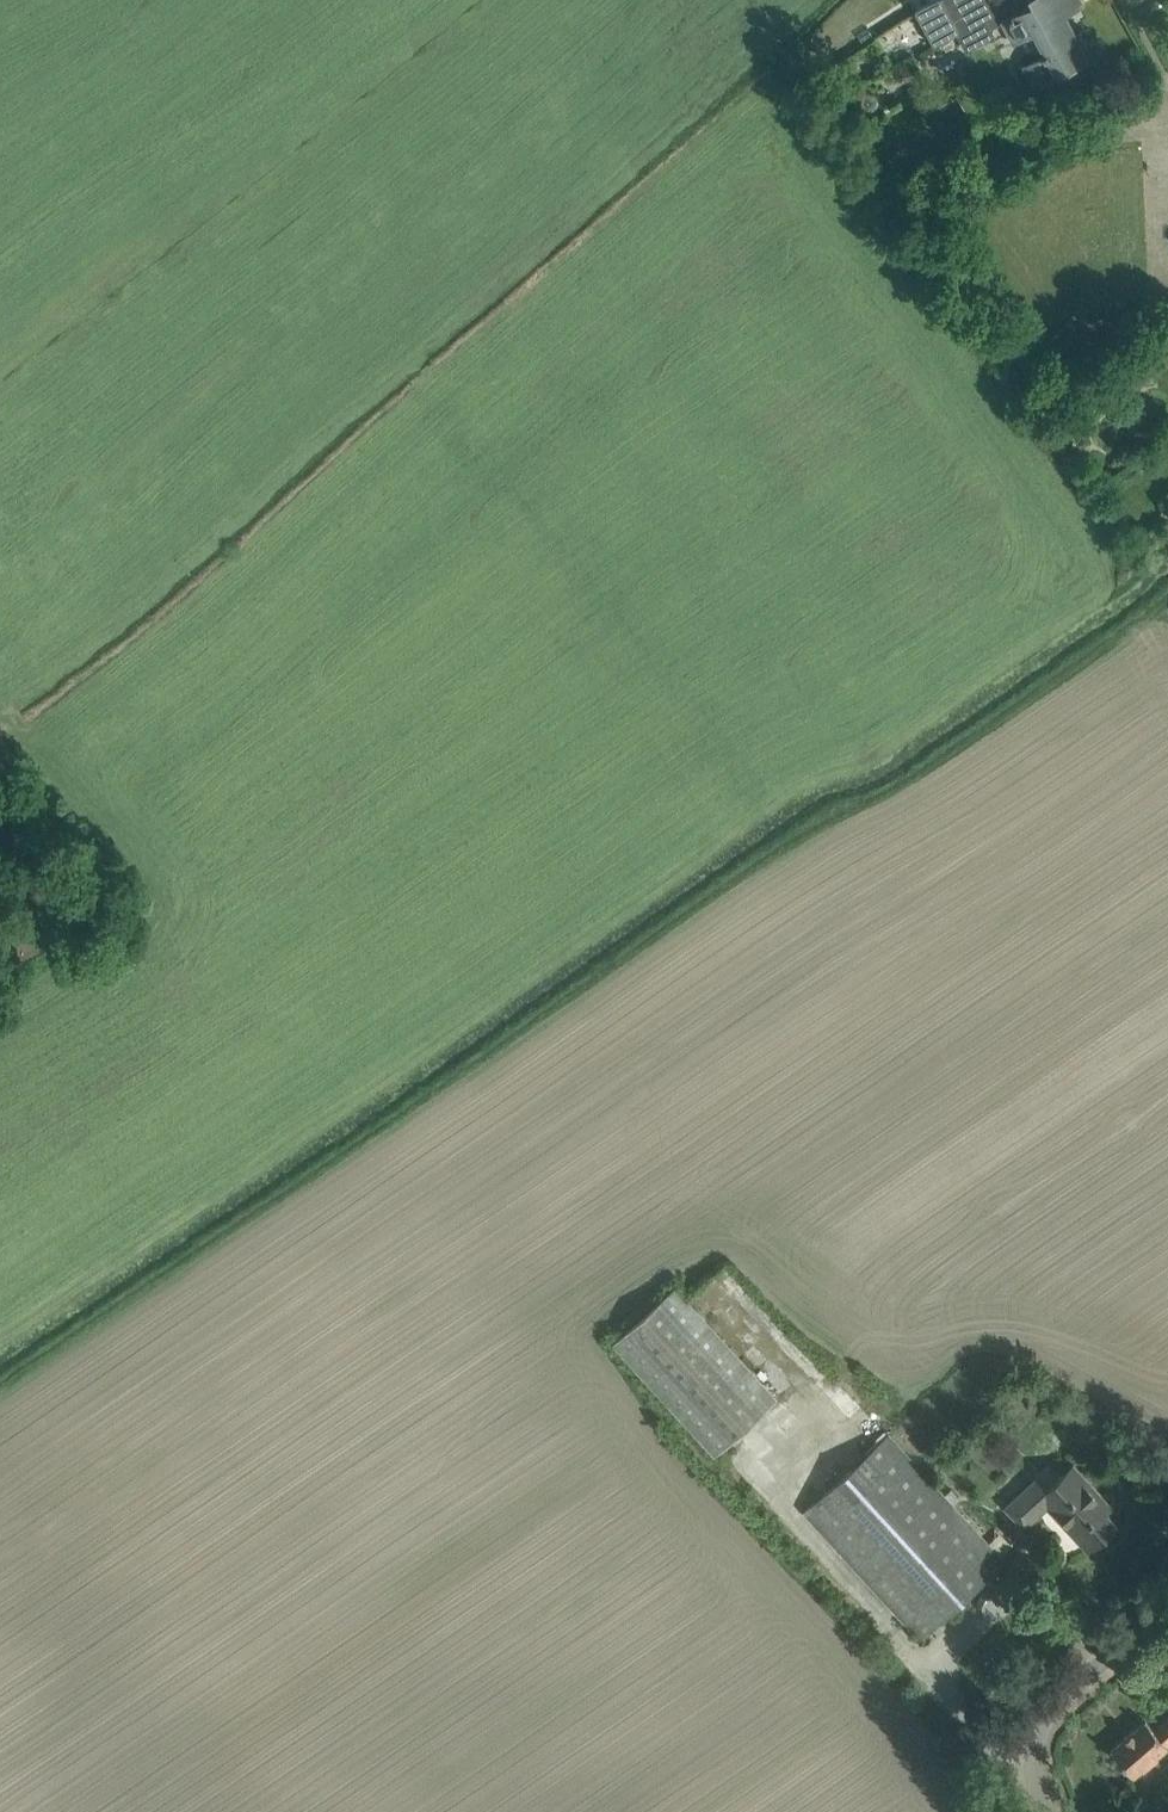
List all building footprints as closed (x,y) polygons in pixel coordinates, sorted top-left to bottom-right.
[(915,11),(934,45),(957,33),(967,49),(993,35),(990,30),(999,25),(992,14),(993,14),(990,9),(991,8),(987,1),(986,1),(985,0),(934,0),(922,5),(915,11)] [(1035,3),(1002,21),(1013,42),(1041,27),(1054,50),(1047,53),(1046,52),(1042,54),(1043,56),(1032,62),(1043,82),(1072,67),(1079,78),(1099,68),(1081,35),(1073,39),(1061,16),(1083,4),(1081,0),(1034,0),(1035,3)] [(776,1399),(674,1286),(614,1341),(716,1453),(776,1399)] [(920,1636),(1003,1560),(888,1434),(805,1510),(920,1636)] [(1114,1532),(1113,1525),(1116,1522),(1102,1507),(1108,1501),(1074,1464),(1045,1490),(1035,1479),(1005,1506),(1025,1527),(1047,1506),(1087,1549),(1096,1540),(1103,1542),(1114,1532)] [(1155,1730),(1145,1719),(1111,1749),(1134,1774),(1167,1743),(1167,1718),(1155,1730)]
